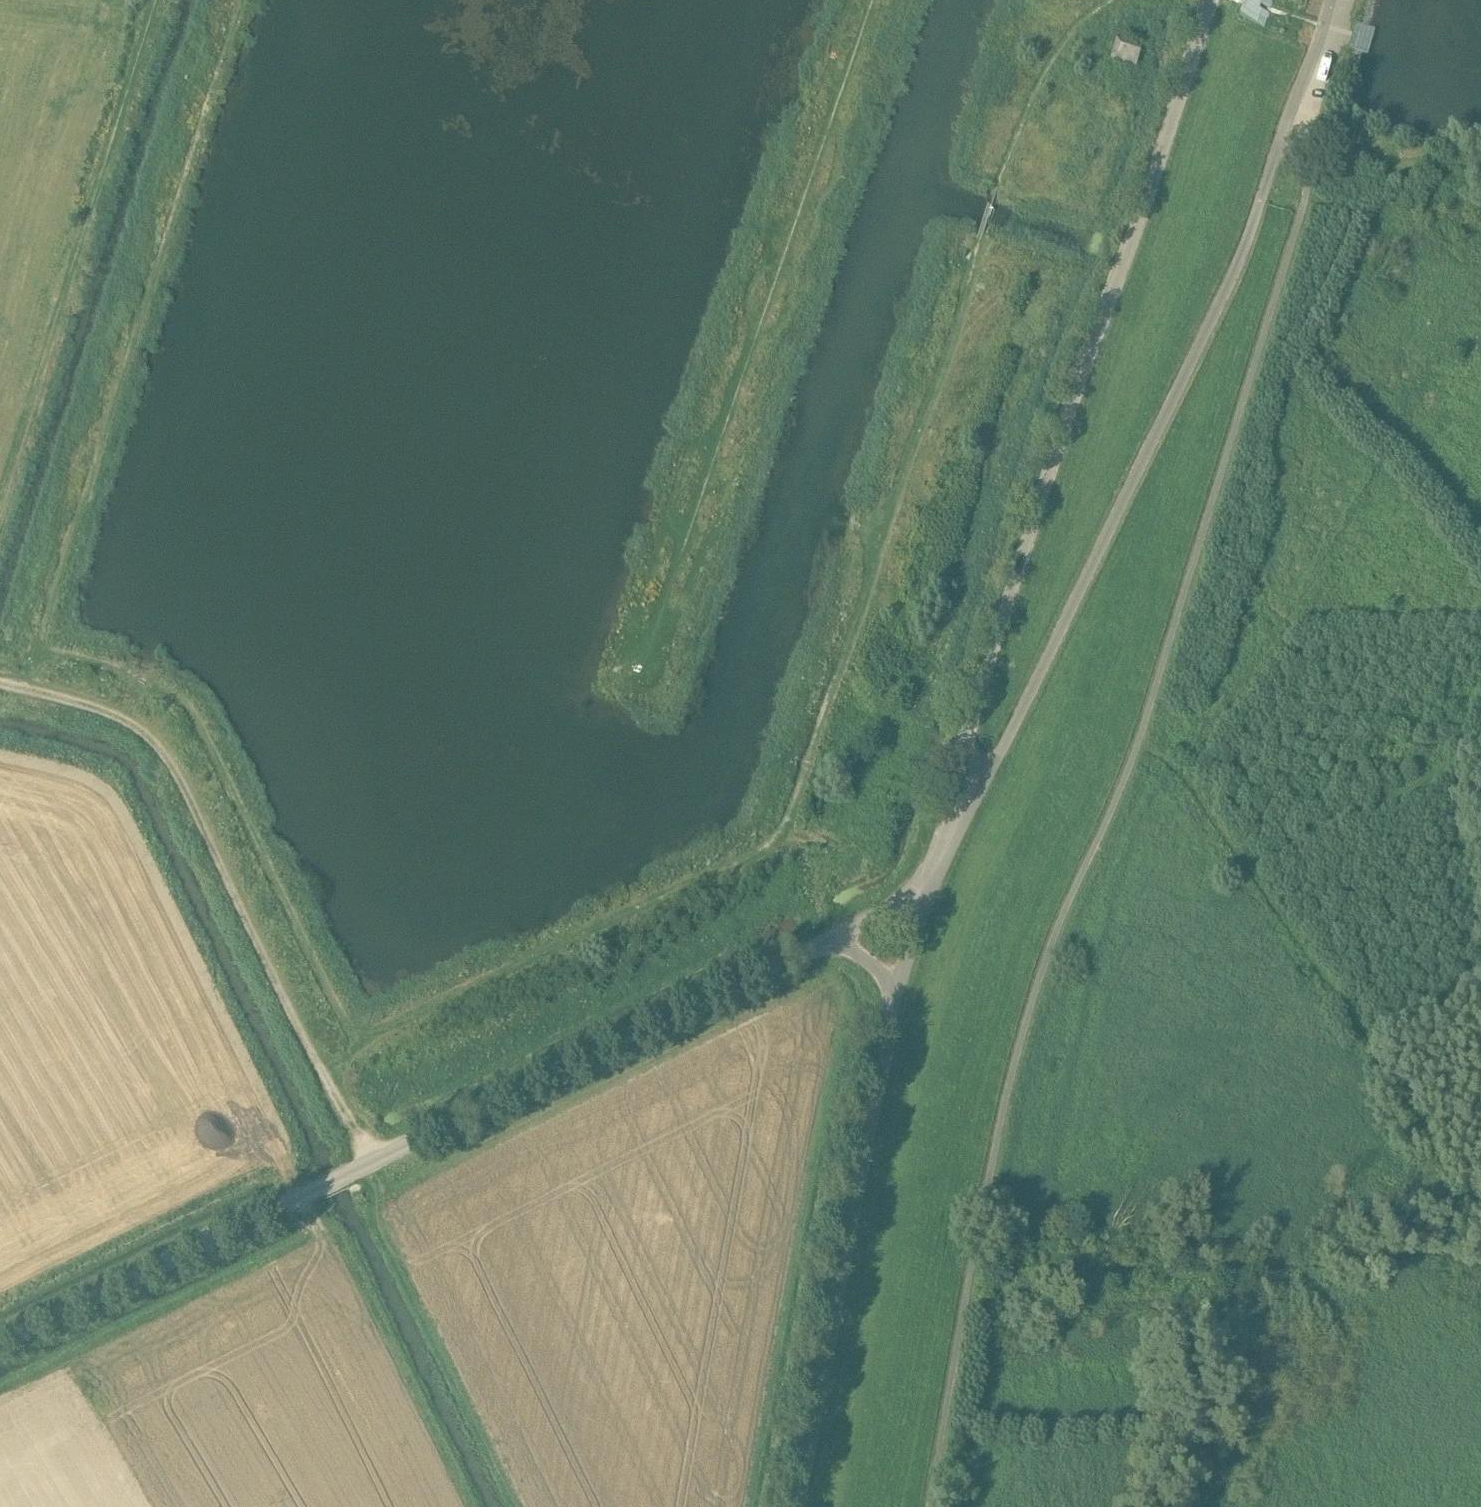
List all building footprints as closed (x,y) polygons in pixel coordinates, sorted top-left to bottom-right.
[(1244,5),(1241,14),(1262,25),(1264,26),(1269,11),(1260,9),(1260,7),(1245,2),(1244,5)] [(1141,44),(1115,36),(1109,58),(1135,65),(1141,44)]
